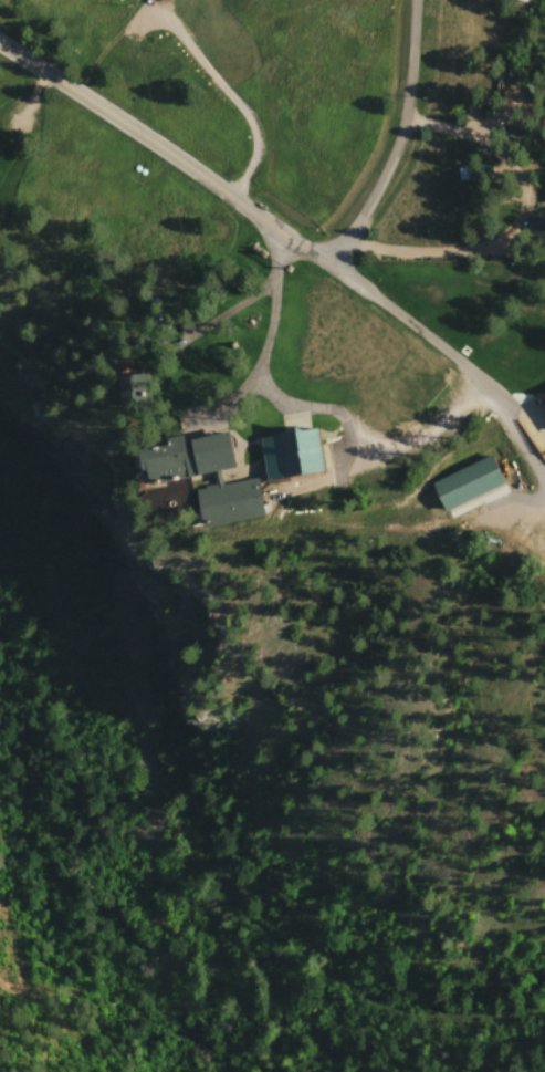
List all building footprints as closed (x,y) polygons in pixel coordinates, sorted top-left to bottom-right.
[(460,188),(492,185),(491,171),(459,175),(460,188)] [(105,375),(105,417),(135,417),(137,375),(105,375)] [(254,443),(315,433),(322,473),(260,483),(254,443)] [(118,451),(221,434),(229,467),(208,472),(211,485),(250,479),(258,516),(189,528),(181,492),(205,487),(201,471),(135,485),(132,469),(119,469),(118,451)] [(438,486),(494,460),(514,490),(454,517),(438,486)]
